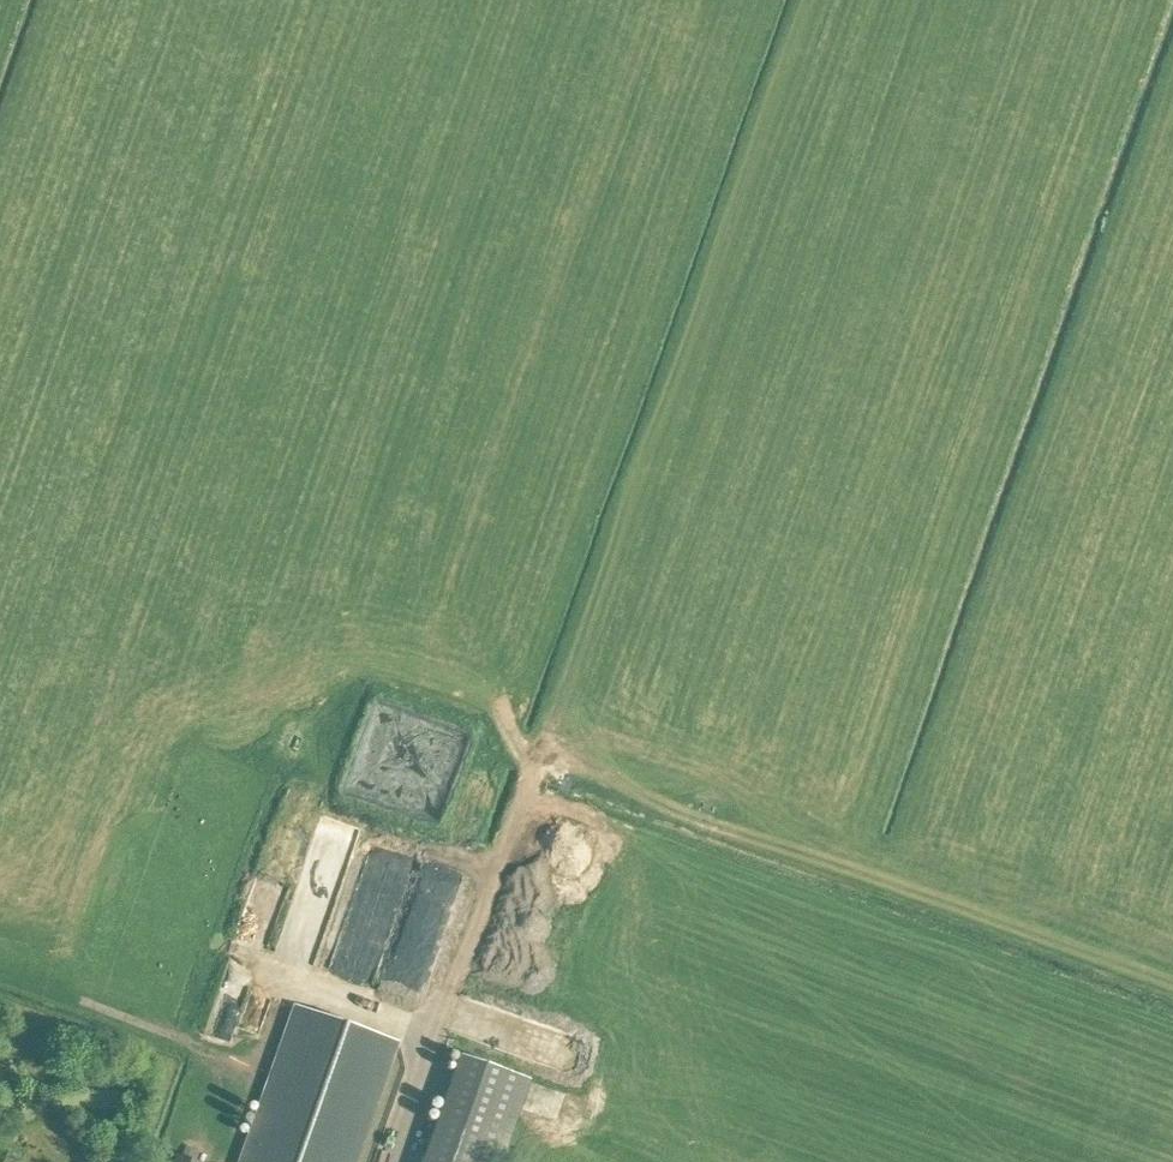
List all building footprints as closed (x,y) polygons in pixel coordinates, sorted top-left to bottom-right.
[(397,1043),(294,1006),(239,1161),(356,1161),(397,1043)] [(528,1081),(459,1056),(421,1161),(499,1161),(528,1081)]
